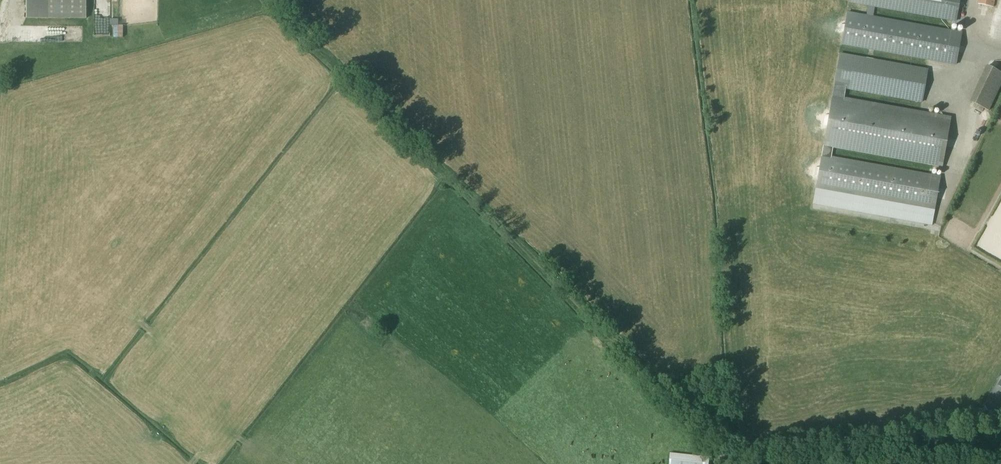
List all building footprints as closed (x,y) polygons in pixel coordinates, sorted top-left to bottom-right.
[(44,18),(85,18),(85,0),(45,0),(44,18)] [(956,65),(962,34),(873,18),(875,7),(956,22),(960,0),(850,0),(849,3),(869,6),(867,17),(847,14),(842,45),(956,65)] [(994,8),(995,0),(978,0),(977,5),(994,8)] [(94,19),(95,50),(102,50),(101,18),(94,19)] [(58,41),(79,41),(79,30),(58,30),(58,41)] [(846,90),(922,103),(928,70),(840,55),(817,189),(935,210),(941,177),(832,158),(833,148),(942,167),(951,118),(844,99),(846,90)] [(1000,85),(1000,72),(988,66),(971,102),(989,111),(1000,85)] [(669,455),(668,463),(708,463),(708,459),(669,455)]
